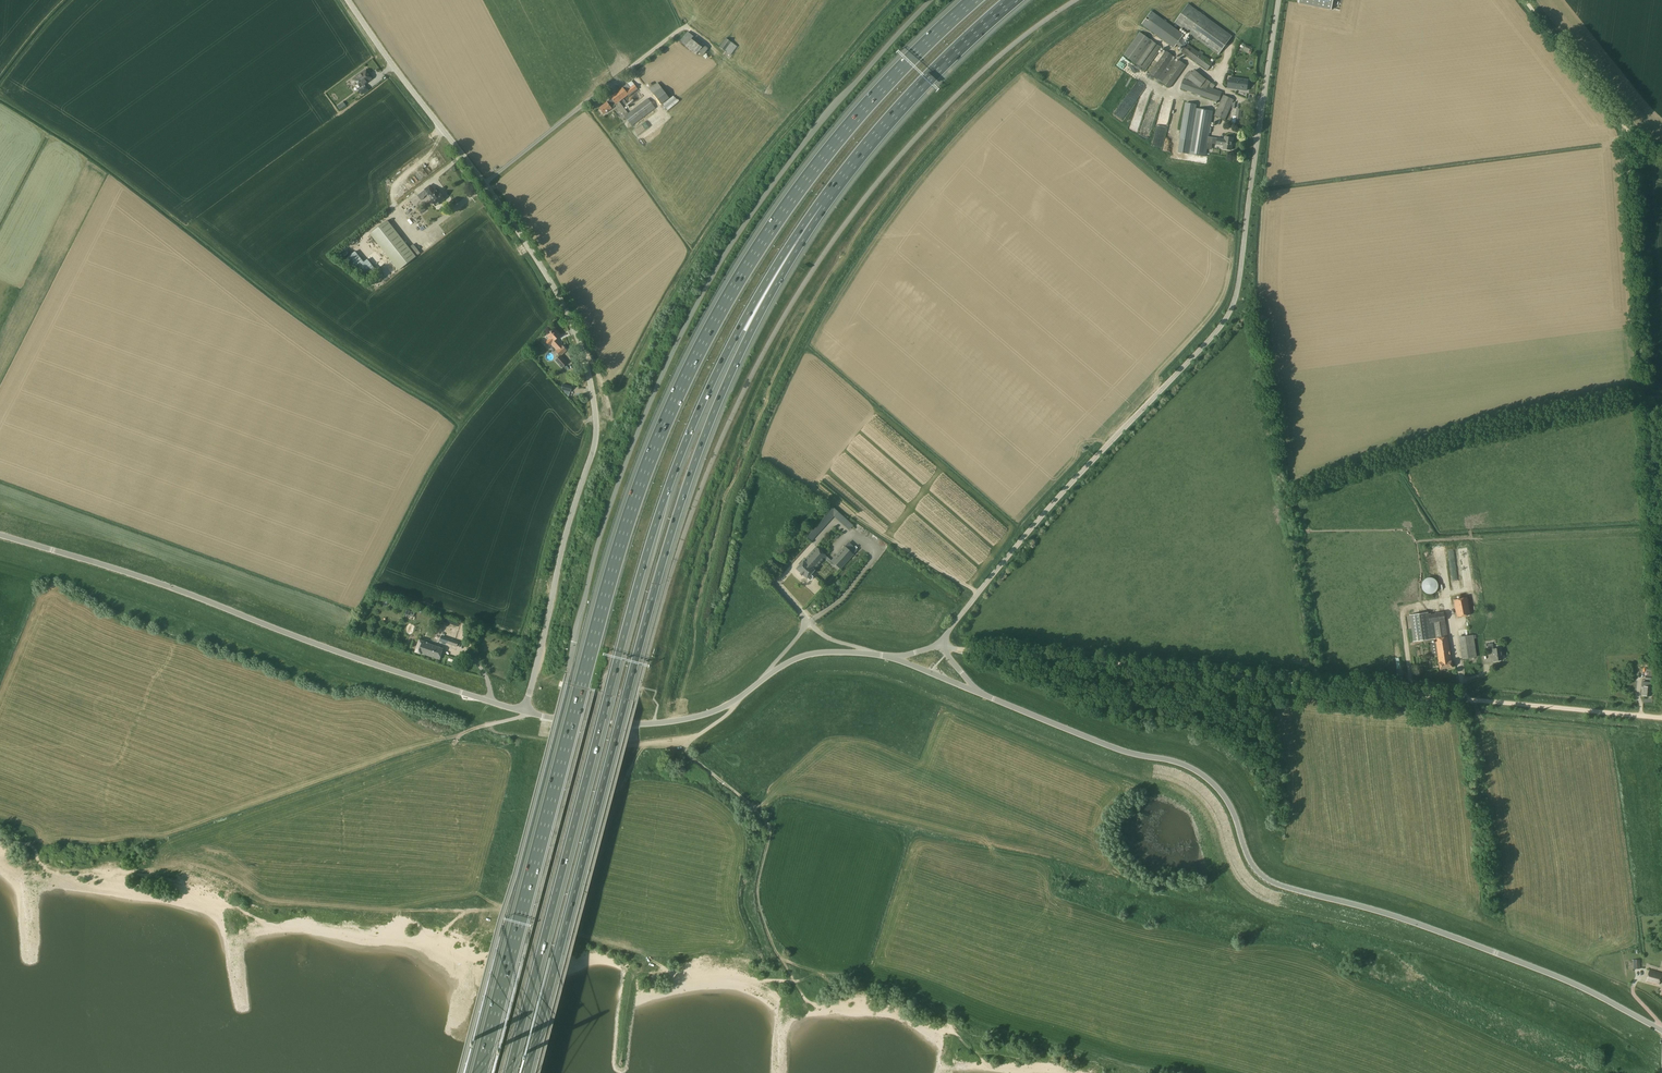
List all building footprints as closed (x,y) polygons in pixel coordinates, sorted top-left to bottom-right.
[(1333,0),(1299,0),(1299,3),(1331,10),(1333,0)] [(1218,55),(1232,36),(1188,4),(1174,22),(1218,55)] [(1183,35),(1151,11),(1141,24),(1174,48),(1183,35)] [(679,41),(696,54),(697,52),(702,56),(708,48),(687,31),(679,41)] [(1161,48),(1140,32),(1123,55),(1136,64),(1136,63),(1145,70),(1161,48)] [(737,46),(726,38),(719,47),(730,55),(737,46)] [(1213,62),(1185,43),(1180,50),(1207,70),(1213,62)] [(1174,56),(1166,51),(1150,73),(1170,88),(1186,65),(1178,60),(1177,62),(1172,58),(1174,56)] [(369,75),(365,71),(354,79),(353,79),(353,80),(353,81),(352,82),(353,82),(353,83),(353,84),(354,84),(355,84),(356,84),(357,84),(358,84),(358,83),(360,87),(361,87),(362,89),(365,86),(364,85),(371,79),(369,75)] [(1228,88),(1246,91),(1248,80),(1229,77),(1228,88)] [(1202,85),(1184,79),(1180,88),(1219,101),(1222,92),(1213,89),(1215,86),(1206,80),(1202,85)] [(653,95),(662,88),(657,83),(649,89),(651,92),(653,95)] [(625,91),(623,87),(610,97),(611,99),(606,102),(599,108),(604,114),(616,105),(632,126),(655,108),(648,98),(628,114),(619,102),(628,95),(629,96),(638,89),(634,84),(625,91)] [(362,89),(359,91),(362,95),(368,90),(365,86),(362,89)] [(662,104),(668,110),(679,101),(673,95),(662,104)] [(1225,120),(1230,107),(1232,103),(1234,100),(1224,95),(1215,115),(1225,120)] [(1212,148),(1213,143),(1216,144),(1216,145),(1223,146),(1222,149),(1232,151),(1234,138),(1224,136),(1224,138),(1217,137),(1208,136),(1212,110),(1195,108),(1195,104),(1185,103),(1178,152),(1205,156),(1207,147),(1212,148)] [(1233,117),(1232,122),(1240,123),(1242,109),(1237,109),(1236,118),(1233,117)] [(423,197),(428,194),(432,199),(431,200),(435,205),(444,199),(439,192),(438,193),(435,189),(434,190),(430,186),(425,189),(417,195),(421,200),(424,198),(423,197)] [(370,234),(398,270),(416,257),(420,254),(413,245),(409,248),(387,220),(370,234)] [(431,241),(422,248),(424,251),(433,244),(431,241)] [(354,251),(347,257),(364,276),(374,267),(366,259),(363,261),(354,251)] [(561,356),(566,351),(566,350),(562,345),(561,346),(556,339),(561,335),(555,328),(545,337),(548,340),(547,341),(549,345),(550,344),(556,350),(555,351),(559,356),(555,360),(561,368),(567,363),(561,356)] [(832,507),(806,536),(811,541),(833,516),(837,519),(835,521),(842,527),(844,525),(849,530),(853,525),(832,507)] [(831,561),(840,569),(853,554),(845,546),(831,561)] [(816,547),(804,561),(803,560),(796,569),(807,578),(809,580),(811,580),(813,578),(813,576),(810,574),(826,557),(816,547)] [(1424,593),(1437,592),(1436,577),(1423,578),(1424,593)] [(1453,600),(1457,617),(1471,615),(1467,597),(1453,600)] [(1432,655),(1438,655),(1439,662),(1440,669),(1452,667),(1451,660),(1451,661),(1448,637),(1448,636),(1445,621),(1444,612),(1428,614),(1428,612),(1409,615),(1413,642),(1434,639),(1435,643),(1431,643),(1432,655)] [(450,635),(447,643),(456,647),(459,638),(450,635)] [(1462,659),(1477,657),(1474,635),(1459,637),(1462,659)] [(420,654),(421,653),(439,660),(443,648),(425,642),(425,641),(419,639),(415,652),(420,654)] [(1494,661),(1495,660),(1503,659),(1501,647),(1493,649),(1492,643),(1487,644),(1488,651),(1492,651),(1494,661)] [(1643,686),(1643,695),(1650,696),(1651,687),(1643,686)] [(1645,981),(1659,985),(1661,974),(1661,973),(1649,970),(1645,981)]
